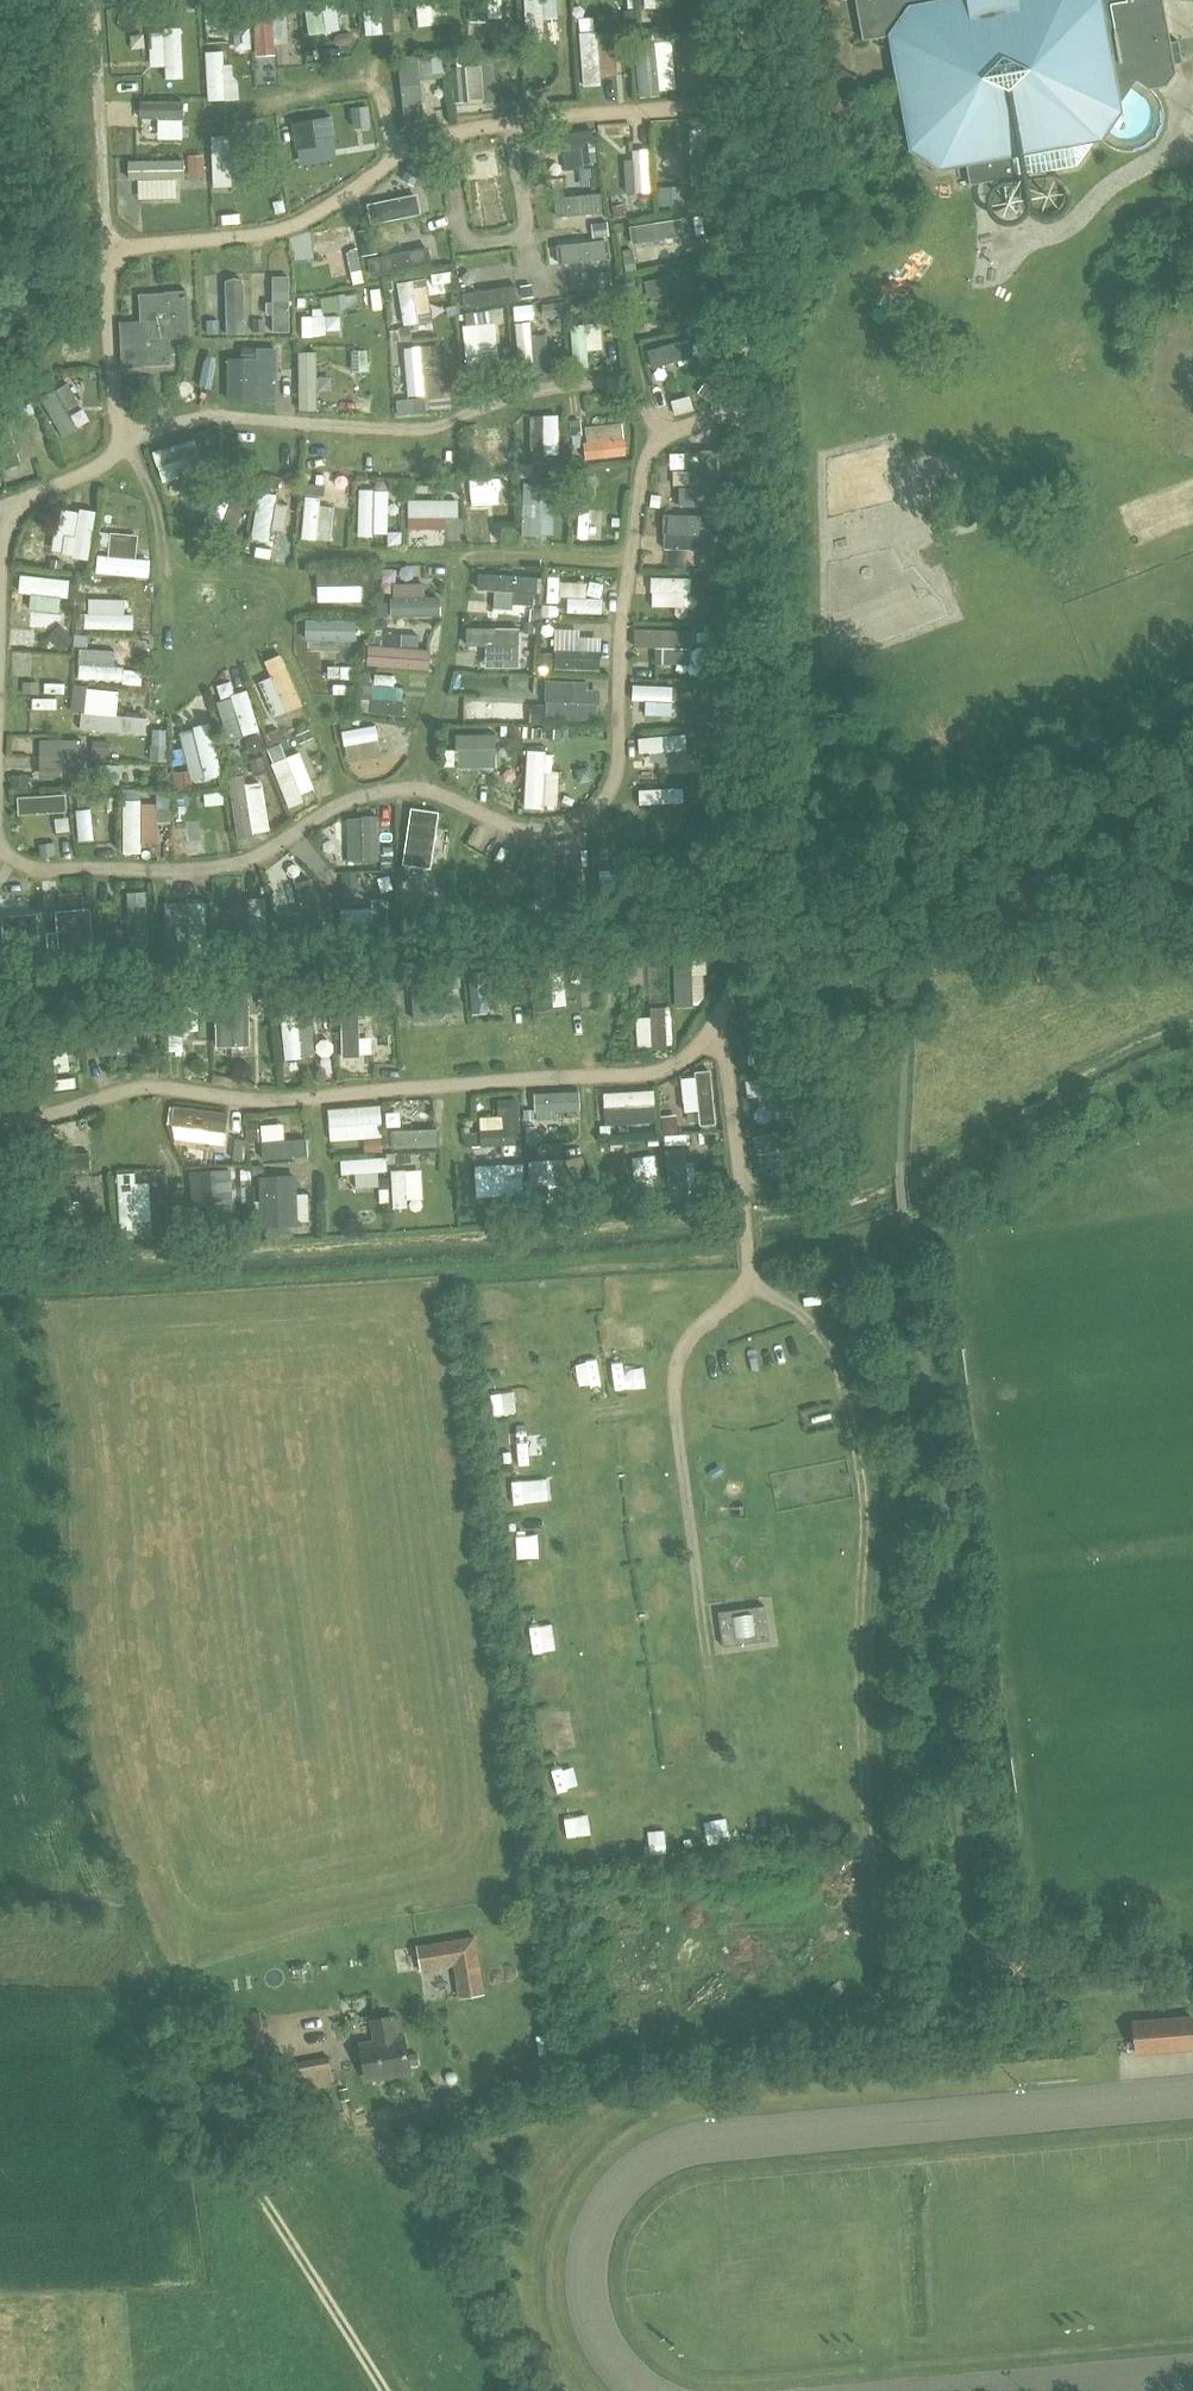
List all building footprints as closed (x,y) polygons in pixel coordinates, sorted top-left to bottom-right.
[(863,40),(888,36),(898,91),(909,150),(912,153),(938,171),(966,166),(970,185),(971,185),(982,183),(986,182),(986,178),(1013,173),(1014,177),(1015,177),(1077,166),(1093,143),(1103,141),(1104,140),(1109,133),(1123,112),(1121,102),(1131,88),(1136,81),(1148,89),(1150,89),(1158,87),(1167,86),(1176,73),(1175,64),(1182,63),(1178,41),(1171,42),(1163,0),(855,0),(863,40)] [(685,93),(683,43),(664,43),(665,55),(649,56),(651,95),(685,93)] [(714,76),(714,55),(703,55),(703,76),(714,76)] [(602,94),(600,57),(587,57),(589,94),(602,94)] [(514,101),(532,100),(530,63),(512,64),(514,101)] [(460,104),(488,105),(489,69),(461,68),(460,104)] [(308,197),(311,207),(335,198),(331,188),(308,197)] [(139,225),(152,224),(150,194),(137,195),(139,225)] [(224,214),(225,227),(248,225),(247,212),(224,214)] [(656,278),(657,293),(708,291),(707,261),(674,263),(675,277),(656,278)] [(459,274),(439,274),(439,293),(458,293),(459,274)] [(427,314),(439,313),(437,286),(420,287),(420,281),(408,282),(411,327),(428,326),(427,314)] [(171,365),(169,326),(189,325),(187,291),(139,293),(141,333),(121,334),(123,368),(171,365)] [(277,300),(245,301),(247,336),(279,334),(277,300)] [(377,301),(379,335),(392,334),(390,301),(377,301)] [(325,307),(331,333),(342,331),(337,305),(325,307)] [(540,323),(527,324),(529,380),(543,379),(540,323)] [(581,327),(584,370),(601,369),(598,326),(581,327)] [(694,362),(715,356),(710,336),(659,348),(668,381),(697,374),(694,362)] [(73,343),(74,361),(93,359),(91,342),(73,343)] [(416,399),(434,398),(431,347),(414,348),(416,399)] [(259,401),(259,359),(226,359),(227,402),(259,401)] [(64,397),(65,430),(95,429),(93,396),(64,397)] [(569,418),(544,418),(546,459),(570,458),(569,418)] [(496,429),(496,456),(521,456),(522,429),(496,429)] [(594,432),(595,465),(637,463),(635,430),(594,432)] [(229,483),(210,532),(229,539),(248,490),(229,483)] [(563,541),(564,488),(534,487),(533,541),(563,541)] [(368,491),(368,538),(398,538),(398,491),(368,491)] [(262,540),(281,542),(286,494),(267,492),(262,540)] [(479,493),(481,542),(497,541),(495,493),(479,493)] [(313,501),(312,543),(343,544),(345,502),(313,501)] [(612,545),(612,517),(588,517),(588,544),(612,545)] [(713,557),(713,524),(663,523),(663,539),(680,539),(680,557),(713,557)] [(183,546),(201,545),(200,532),(182,533),(183,546)] [(154,572),(158,551),(110,543),(107,564),(154,572)] [(320,591),(330,590),(331,604),(355,603),(355,591),(370,590),(369,571),(319,574),(320,591)] [(486,574),(487,591),(508,589),(507,572),(486,574)] [(662,582),(661,612),(701,612),(701,583),(662,582)] [(597,602),(598,584),(559,583),(558,617),(573,617),(573,619),(612,620),(613,602),(597,602)] [(402,621),(449,622),(450,606),(434,605),(434,586),(403,586),(402,621)] [(504,592),(504,613),(523,613),(523,592),(504,592)] [(95,600),(95,630),(144,630),(144,614),(135,614),(135,600),(95,600)] [(339,655),(365,656),(366,624),(317,622),(316,642),(339,643),(339,655)] [(507,663),(507,647),(527,647),(527,626),(476,625),(476,647),(489,647),(488,662),(507,663)] [(708,650),(706,625),(642,630),(644,655),(708,650)] [(44,665),(79,666),(79,637),(44,636),(44,665)] [(564,643),(564,672),(608,673),(608,643),(564,643)] [(378,668),(438,670),(439,650),(378,648),(378,668)] [(268,684),(285,721),(313,708),(288,655),(273,662),(281,678),(268,684)] [(672,669),(694,669),(694,657),(672,657),(672,669)] [(338,674),(363,674),(363,660),(339,659),(338,674)] [(93,663),(92,679),(136,681),(136,664),(93,663)] [(404,691),(405,678),(383,677),(382,715),(412,716),(412,691),(404,691)] [(555,686),(557,709),(596,707),(595,683),(555,686)] [(159,734),(159,717),(128,717),(128,690),(94,690),(94,715),(102,715),(102,734),(159,734)] [(242,746),(272,735),(256,691),(226,702),(242,746)] [(658,707),(658,717),(681,717),(682,691),(643,691),(643,707),(658,707)] [(499,727),(499,715),(477,715),(477,727),(499,727)] [(221,726),(191,730),(199,782),(229,777),(221,726)] [(387,728),(351,732),(353,747),(388,743),(387,728)] [(464,738),(465,775),(510,773),(508,736),(464,738)] [(588,738),(559,748),(574,792),(604,781),(588,738)] [(128,767),(130,753),(103,749),(102,764),(128,767)] [(297,805),(325,796),(311,753),(282,763),(297,805)] [(52,777),(74,777),(73,756),(51,757),(52,777)] [(200,789),(199,773),(184,774),(184,789),(200,789)] [(270,778),(240,783),(244,804),(257,801),(263,835),(280,832),(270,778)] [(171,846),(169,805),(150,806),(150,800),(130,801),(133,848),(171,846)] [(102,810),(86,811),(87,844),(103,844),(102,810)] [(225,850),(238,848),(232,814),(219,816),(225,850)] [(349,828),(349,844),(384,845),(385,830),(349,828)] [(136,893),(138,940),(157,939),(155,892),(136,893)] [(102,947),(100,902),(82,903),(84,948),(102,947)] [(710,950),(682,951),(685,1006),(703,1005),(702,975),(711,974),(710,950)] [(499,1017),(499,972),(480,972),(480,1016),(499,1017)] [(135,1052),(132,1003),(98,1005),(101,1054),(135,1052)] [(368,1057),(365,1003),(348,1003),(350,1057),(368,1057)] [(682,1042),(678,1005),(657,1008),(662,1044),(682,1042)] [(193,1035),(209,1034),(207,1007),(188,1008),(188,1017),(176,1017),(177,1055),(194,1054),(193,1035)] [(294,1062),(323,1060),(320,1010),(291,1012),(294,1062)] [(228,1018),(231,1047),(256,1045),(254,1016),(228,1018)] [(47,1078),(69,1077),(68,1055),(46,1056),(47,1078)] [(693,1112),(707,1111),(706,1090),(718,1089),(717,1075),(691,1076),(693,1112)] [(614,1106),(662,1102),(661,1089),(613,1093),(614,1106)] [(520,1144),(518,1099),(498,1100),(499,1116),(480,1117),(482,1146),(520,1144)] [(418,1107),(419,1127),(442,1125),(441,1105),(418,1107)] [(183,1119),(183,1144),(235,1144),(235,1119),(183,1119)] [(270,1138),(293,1137),(293,1124),(270,1125),(270,1138)] [(399,1129),(400,1148),(445,1145),(444,1127),(399,1129)] [(274,1146),(276,1160),(315,1153),(312,1140),(274,1146)] [(392,1172),(391,1157),(350,1159),(351,1175),(392,1172)] [(571,1201),(569,1159),(538,1160),(540,1202),(571,1201)] [(493,1166),(468,1167),(470,1209),(485,1209),(484,1190),(494,1190),(493,1166)] [(417,1196),(427,1195),(426,1168),(415,1169),(417,1196)] [(416,1209),(414,1169),(400,1170),(402,1209),(416,1209)] [(193,1190),(247,1188),(246,1171),(193,1173),(193,1190)] [(295,1172),(259,1173),(261,1219),(296,1218),(295,1172)] [(128,1174),(131,1228),(161,1227),(159,1182),(144,1183),(144,1173),(128,1174)] [(305,1221),(318,1221),(318,1192),(306,1192),(305,1221)] [(766,1606),(751,1608),(751,1609),(732,1612),(732,1609),(719,1611),(724,1649),(770,1643),(766,1606)] [(459,1996),(483,1991),(474,1935),(417,1944),(421,1968),(454,1963),(459,1996)] [(361,2043),(367,2078),(409,2070),(403,2035),(397,2037),(393,2015),(372,2019),(376,2041),(361,2043)] [(1132,2020),(1133,2037),(1135,2054),(1192,2050),(1192,2015),(1132,2020)] [(333,2080),(329,2057),(285,2065),(289,2088),(333,2080)]
